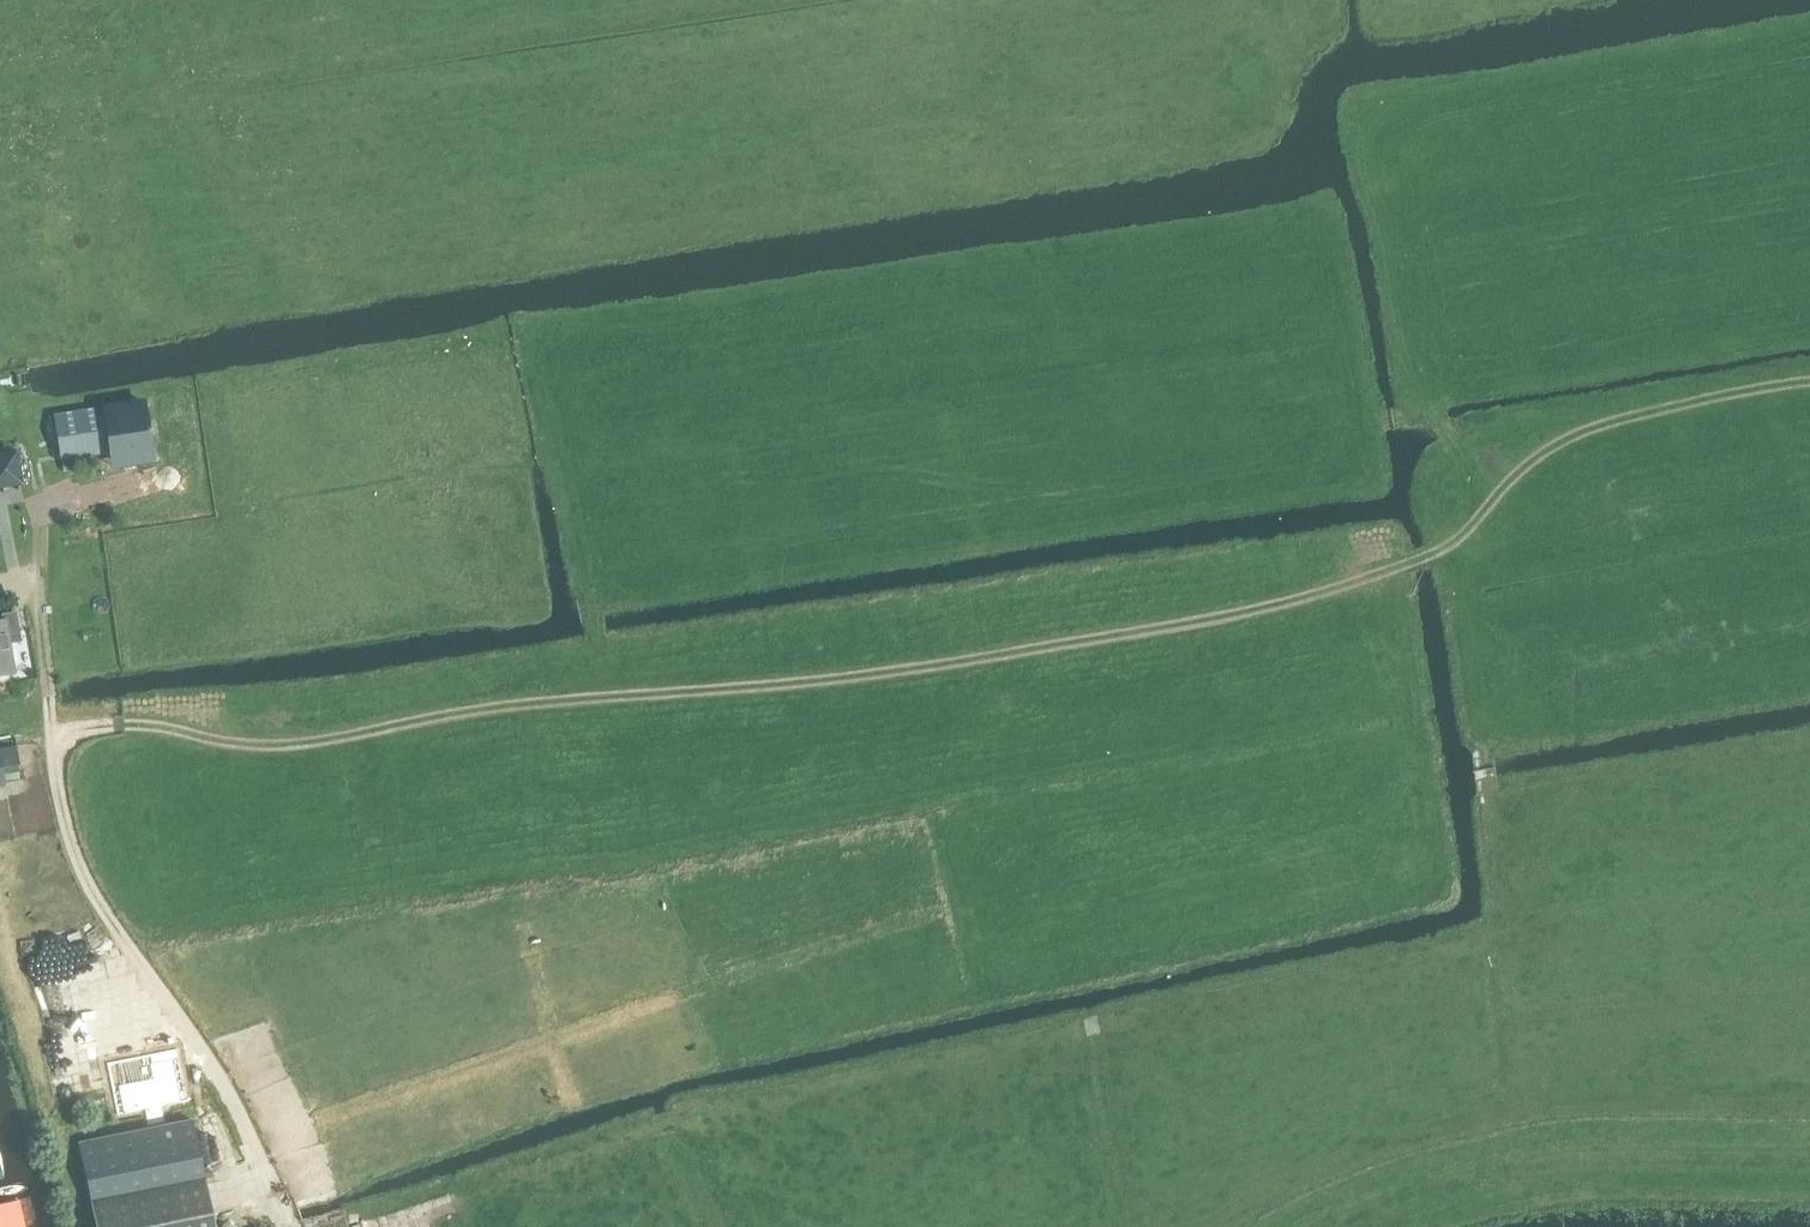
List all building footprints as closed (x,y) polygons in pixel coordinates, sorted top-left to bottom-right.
[(8,376),(2,376),(0,378),(0,386),(3,387),(10,386),(9,381),(8,376)] [(156,398),(117,404),(124,444),(134,443),(137,462),(165,458),(156,398)] [(59,459),(124,444),(117,404),(52,414),(59,459)] [(21,485),(16,450),(0,452),(0,487),(21,485)] [(13,671),(7,643),(20,640),(14,611),(0,614),(0,615),(1,620),(0,620),(0,674),(13,671)] [(160,1071),(111,1080),(117,1109),(149,1102),(156,1101),(167,1099),(187,1094),(178,1047),(156,1052),(160,1071)] [(94,1226),(214,1226),(192,1118),(77,1142),(94,1226)] [(17,1199),(0,1203),(0,1226),(23,1226),(17,1199)]
